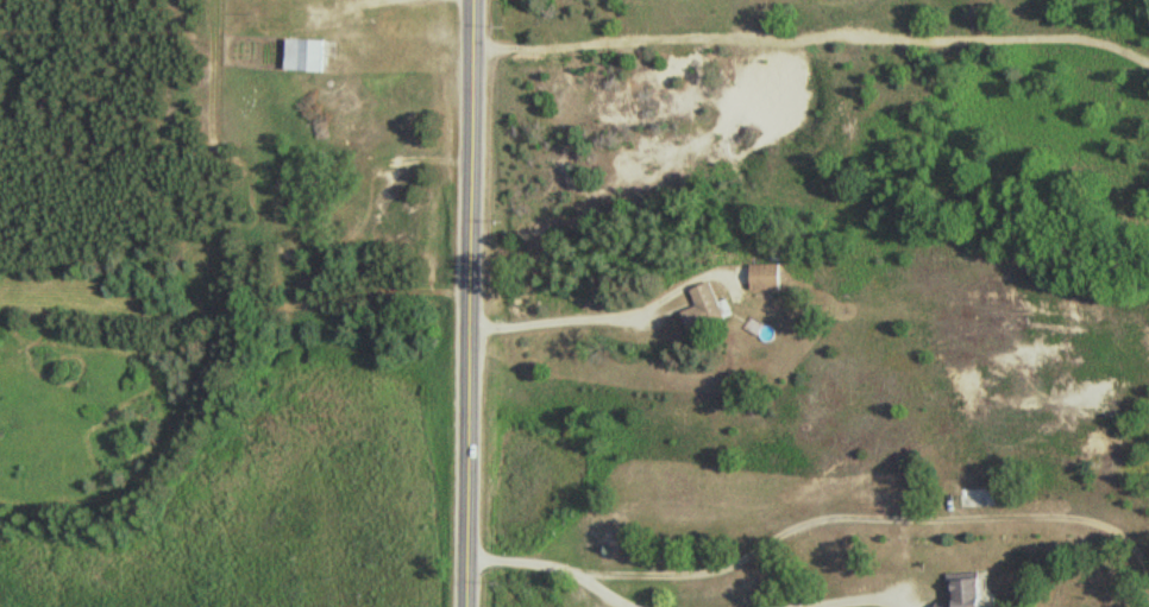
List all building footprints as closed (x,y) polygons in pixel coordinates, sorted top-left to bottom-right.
[(288,69),(325,69),(325,38),(288,38),(288,69)] [(783,264),(754,264),(754,290),(783,290),(783,264)] [(692,333),(728,321),(715,282),(693,288),(699,306),(685,311),(692,333)] [(986,573),(950,573),(950,606),(986,606),(986,573)]
